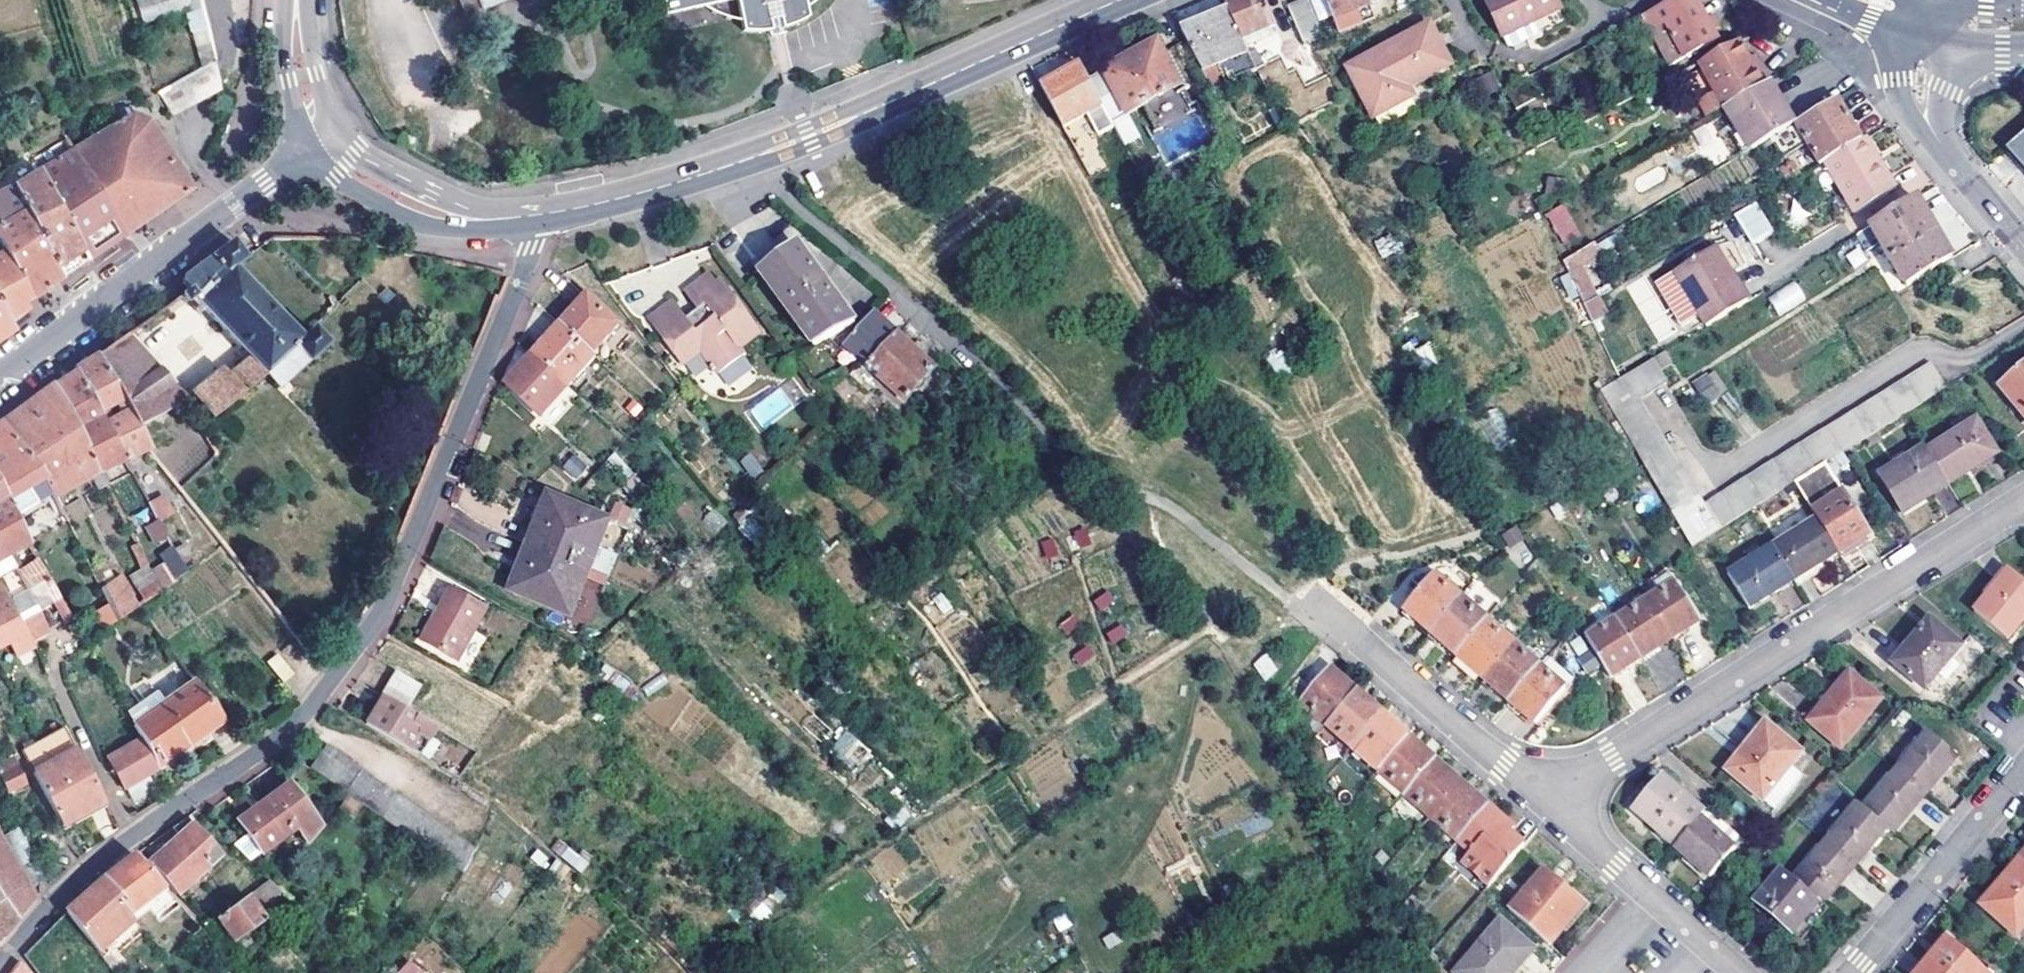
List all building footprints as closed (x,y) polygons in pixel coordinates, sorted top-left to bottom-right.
[(468,14),(483,7),(479,0),(461,0),(468,14)] [(507,0),(478,0),(481,10),(507,0)] [(771,34),(769,23),(780,21),(782,31),(807,19),(804,0),(664,0),(668,17),(736,2),(743,34),(771,34)] [(1229,14),(1246,48),(1256,68),(1267,64),(1254,35),(1274,26),(1262,0),(1235,0),(1224,5),(1229,14)] [(1335,21),(1371,9),(1368,0),(1328,0),(1335,21)] [(1483,4),(1501,39),(1533,24),(1558,11),(1553,0),(1491,0),(1483,4)] [(1679,2),(1639,23),(1663,68),(1714,42),(1710,33),(1717,30),(1714,25),(1712,19),(1704,23),(1696,8),(1686,14),(1679,2)] [(1290,9),(1292,14),(1296,24),(1308,19),(1301,5),(1290,9)] [(1376,23),(1371,9),(1335,21),(1340,36),(1376,23)] [(1246,48),(1229,14),(1194,29),(1184,34),(1202,69),(1246,48)] [(769,23),(771,34),(772,40),(784,38),(782,31),(780,21),(769,23)] [(1533,24),(1501,39),(1507,52),(1539,37),(1533,24)] [(1373,116),(1399,103),(1395,94),(1407,89),(1406,88),(1447,67),(1428,31),(1351,69),(1373,116)] [(1157,40),(1084,72),(1109,117),(1180,84),(1157,40)] [(1745,41),(1704,63),(1728,107),(1733,105),(1775,82),(1766,66),(1760,69),(1753,56),(1745,41)] [(1766,66),(1759,53),(1753,56),(1760,69),(1766,66)] [(166,120),(218,91),(211,63),(209,64),(209,61),(153,95),(166,120)] [(1082,67),(1042,88),(1064,128),(1088,114),(1099,135),(1114,127),(1109,117),(1084,72),(1082,67)] [(1775,82),(1733,105),(1758,148),(1802,122),(1791,102),(1778,80),(1775,82)] [(1395,94),(1399,103),(1411,98),(1407,89),(1395,94)] [(1865,132),(1845,97),(1802,122),(1826,163),(1868,137),(1865,132)] [(143,112),(138,104),(127,111),(131,118),(143,112)] [(384,115),(374,120),(381,134),(392,129),(384,115)] [(73,156),(123,238),(140,226),(188,193),(145,127),(128,123),(73,156)] [(1085,132),(1071,140),(1091,177),(1105,169),(1085,132)] [(2018,140),(2011,147),(2020,158),(2023,162),(2023,135),(2018,140)] [(1881,158),(1886,155),(1874,136),(1869,139),(1881,158)] [(21,168),(31,162),(39,178),(82,265),(99,254),(119,240),(123,238),(73,156),(69,158),(59,138),(17,161),(21,168)] [(1869,139),(1833,161),(1862,209),(1904,183),(1886,155),(1881,158),(1869,139)] [(21,168),(29,182),(12,191),(64,278),(78,269),(82,265),(39,178),(31,162),(21,168)] [(1149,173),(1144,176),(1151,187),(1156,184),(1149,173)] [(25,304),(42,293),(64,278),(12,191),(0,192),(0,258),(25,304)] [(1871,227),(1885,251),(1906,288),(1942,266),(1952,260),(1948,254),(1920,206),(1917,200),(1871,227)] [(1546,212),(1562,245),(1581,236),(1565,203),(1546,212)] [(1758,206),(1737,220),(1753,247),(1774,234),(1758,206)] [(1870,258),(1885,251),(1871,227),(1857,236),(1870,258)] [(179,287),(174,292),(181,299),(187,293),(243,352),(222,371),(217,366),(186,393),(209,417),(264,374),(276,388),(325,345),(310,330),(299,338),(235,268),(243,261),(242,260),(229,244),(180,280),(179,287)] [(1562,263),(1586,311),(1618,292),(1593,244),(1562,263)] [(811,345),(849,324),(791,248),(757,274),(811,345)] [(1693,312),(1704,329),(1748,303),(1731,275),(1725,278),(1710,253),(1653,286),(1674,323),(1693,312)] [(8,325),(26,312),(22,306),(24,305),(25,304),(0,258),(0,311),(8,325)] [(1961,275),(1952,260),(1942,266),(1952,281),(1961,275)] [(695,314),(684,323),(670,305),(646,323),(678,368),(697,354),(713,376),(739,356),(735,350),(755,336),(719,286),(713,290),(705,279),(683,295),(695,314)] [(1778,316),(1807,299),(1795,280),(1767,296),(1778,316)] [(557,329),(588,357),(614,328),(584,300),(570,315),(557,329)] [(8,325),(0,311),(0,342),(14,333),(8,325)] [(841,344),(865,366),(895,335),(870,312),(841,344)] [(557,329),(529,359),(564,390),(591,360),(588,357),(557,329)] [(202,420),(123,335),(96,358),(147,449),(202,420)] [(895,335),(865,366),(900,399),(930,368),(895,335)] [(147,449),(96,358),(78,369),(72,373),(73,375),(121,464),(147,449)] [(564,390),(529,359),(503,386),(538,417),(564,390)] [(1692,547),(1946,389),(1932,366),(1704,506),(1681,465),(1679,466),(1639,399),(1666,384),(1652,360),(1600,391),(1692,547)] [(2000,385),(2023,414),(2023,366),(2000,385)] [(1713,369),(1693,381),(1706,402),(1726,390),(1713,369)] [(121,464),(73,375),(57,386),(52,390),(94,478),(121,464)] [(94,478),(52,390),(32,404),(7,421),(0,426),(0,427),(47,503),(94,478)] [(1955,436),(1975,424),(1969,413),(1949,425),(1955,436)] [(1928,452),(1948,485),(1996,456),(1975,424),(1955,436),(1928,452)] [(47,503),(0,427),(0,504),(22,549),(61,527),(54,514),(47,503)] [(1928,452),(1924,447),(1880,476),(1903,513),(1948,485),(1928,452)] [(751,453),(739,461),(752,479),(763,471),(751,453)] [(573,454),(561,466),(576,479),(587,467),(573,454)] [(1817,520),(1838,554),(1868,535),(1843,495),(1812,512),(1817,520)] [(158,499),(145,507),(160,533),(173,525),(158,499)] [(549,502),(545,512),(534,508),(527,527),(537,531),(530,549),(589,573),(597,555),(609,525),(549,502)] [(9,616),(29,604),(13,572),(6,558),(22,549),(0,504),(0,597),(9,616)] [(145,507),(134,513),(153,546),(143,552),(148,560),(156,555),(169,547),(160,533),(145,507)] [(1793,582),(1838,554),(1817,520),(1772,548),(1793,582)] [(1515,526),(1500,535),(1519,567),(1534,558),(1515,526)] [(1087,531),(1076,535),(1081,551),(1092,548),(1087,531)] [(1054,542),(1043,546),(1050,561),(1060,558),(1054,542)] [(169,547),(156,555),(159,561),(172,553),(169,547)] [(1749,609),(1793,582),(1772,548),(1728,576),(1749,609)] [(571,617),(589,573),(530,549),(512,593),(571,617)] [(157,595),(184,576),(172,553),(159,561),(154,564),(157,570),(147,576),(153,586),(157,595)] [(589,573),(608,581),(615,562),(597,555),(589,573)] [(30,562),(13,572),(29,604),(49,593),(30,562)] [(2012,573),(1977,614),(2009,642),(2023,625),(2023,584),(2012,573)] [(94,585),(115,622),(136,609),(129,594),(122,598),(109,576),(94,585)] [(1430,631),(1459,598),(1434,576),(1404,608),(1430,631)] [(1646,603),(1669,641),(1700,623),(1676,584),(1646,603)] [(143,605),(157,595),(153,586),(138,595),(143,605)] [(455,594),(428,643),(458,661),(487,613),(455,594)] [(1111,594),(1096,604),(1102,614),(1117,603),(1111,594)] [(0,597),(0,635),(15,627),(9,616),(0,597)] [(1485,621),(1459,598),(1430,631),(1457,654),(1485,621)] [(1646,603),(1615,621),(1639,660),(1669,641),(1646,603)] [(1076,617),(1061,626),(1067,638),(1083,627),(1076,617)] [(1963,645),(1931,617),(1893,661),(1924,689),(1963,645)] [(1485,621),(1457,654),(1482,677),(1511,644),(1485,621)] [(1615,621),(1586,638),(1610,677),(1639,660),(1615,621)] [(15,627),(0,635),(0,650),(20,638),(15,627)] [(1124,627),(1108,637),(1115,647),(1130,638),(1124,627)] [(1482,677),(1509,700),(1537,666),(1511,644),(1482,677)] [(1090,649),(1075,658),(1081,668),(1096,659),(1090,649)] [(282,682),(294,674),(279,651),(267,659),(282,682)] [(1251,662),(1263,681),(1279,671),(1267,652),(1251,662)] [(1327,724),(1358,689),(1331,665),(1301,700),(1327,724)] [(1537,666),(1509,700),(1535,724),(1565,690),(1537,666)] [(395,673),(380,697),(406,713),(420,688),(395,673)] [(1879,700),(1848,675),(1809,721),(1840,746),(1879,700)] [(132,728),(176,697),(168,685),(123,715),(132,728)] [(155,767),(220,722),(193,685),(176,697),(132,728),(155,767)] [(1353,746),(1383,712),(1358,689),(1327,724),(1353,746)] [(380,697),(364,725),(418,757),(434,730),(406,713),(380,697)] [(1292,710),(1318,734),(1327,724),(1301,700),(1292,710)] [(1409,735),(1383,712),(1353,746),(1379,770),(1409,735)] [(1775,816),(1806,784),(1796,773),(1807,762),(1772,728),(1729,772),(1775,816)] [(42,750),(63,738),(58,730),(37,743),(42,750)] [(853,771),(870,752),(847,730),(829,749),(853,771)] [(1931,737),(1926,733),(1899,764),(1905,769),(1931,737)] [(1409,735),(1379,770),(1406,793),(1436,758),(1409,735)] [(1957,760),(1931,737),(1905,769),(1900,774),(1926,797),(1937,784),(1957,760)] [(63,738),(42,750),(23,761),(61,825),(101,804),(63,738)] [(157,770),(155,767),(139,740),(106,761),(124,790),(157,770)] [(23,761),(42,750),(37,743),(19,754),(23,761)] [(308,769),(376,819),(392,797),(323,748),(308,769)] [(1461,781),(1436,758),(1406,793),(1432,816),(1461,781)] [(14,768),(10,760),(0,767),(0,778),(14,768)] [(0,778),(0,785),(6,797),(24,785),(14,768),(0,778)] [(1900,774),(1893,783),(1868,813),(1888,830),(1894,835),(1914,811),(1926,797),(1900,774)] [(1888,778),(1862,809),(1868,813),(1893,783),(1888,778)] [(1676,850),(1706,814),(1666,780),(1637,813),(1655,829),(1654,830),(1676,850)] [(1461,781),(1432,816),(1459,840),(1489,806),(1461,781)] [(286,784),(236,821),(245,834),(231,845),(248,861),(293,829),(304,842),(316,826),(286,784)] [(460,874),(471,854),(392,797),(376,819),(404,840),(460,874)] [(1831,835),(1836,839),(1862,808),(1857,804),(1831,835)] [(1513,828),(1489,806),(1459,840),(1471,851),(1463,860),(1490,883),(1522,848),(1507,835),(1511,832),(1513,828)] [(1830,845),(1857,868),(1867,856),(1888,830),(1868,813),(1862,809),(1862,808),(1836,839),(1830,845)] [(1706,814),(1676,850),(1710,879),(1735,851),(1731,848),(1740,839),(1709,811),(1706,814)] [(1655,829),(1637,813),(1636,814),(1654,830),(1655,829)] [(179,838),(192,826),(186,819),(172,832),(179,838)] [(179,838),(149,865),(176,896),(221,856),(192,826),(179,838)] [(1526,844),(1511,832),(1507,835),(1522,848),(1526,844)] [(560,838),(551,847),(580,873),(588,863),(560,838)] [(0,843),(0,944),(35,900),(0,843)] [(1821,904),(1825,906),(1844,884),(1857,868),(1830,845),(1823,854),(1797,884),(1821,904)] [(1797,884),(1823,854),(1819,849),(1792,880),(1797,884)] [(120,906),(126,914),(148,897),(160,911),(172,901),(133,858),(119,868),(101,882),(120,906)] [(2006,923),(2019,934),(2023,928),(2023,862),(2022,860),(1988,900),(2009,918),(2006,923)] [(1792,880),(1782,872),(1756,904),(1793,935),(1821,904),(1797,884),(1792,880)] [(1511,912),(1549,946),(1584,906),(1546,873),(1511,912)] [(268,879),(217,919),(236,943),(264,922),(253,907),(278,888),(268,879)] [(65,915),(95,953),(117,936),(116,935),(132,922),(130,919),(126,914),(120,906),(101,882),(82,898),(65,915)] [(148,897),(126,914),(130,919),(152,901),(148,897)] [(2009,918),(1988,900),(1984,906),(2006,923),(2009,918)] [(1501,923),(1458,972),(1512,972),(1532,952),(1501,923)] [(1950,936),(1920,972),(1986,972),(1989,970),(1950,936)] [(425,969),(407,958),(398,972),(423,972),(425,969)]
